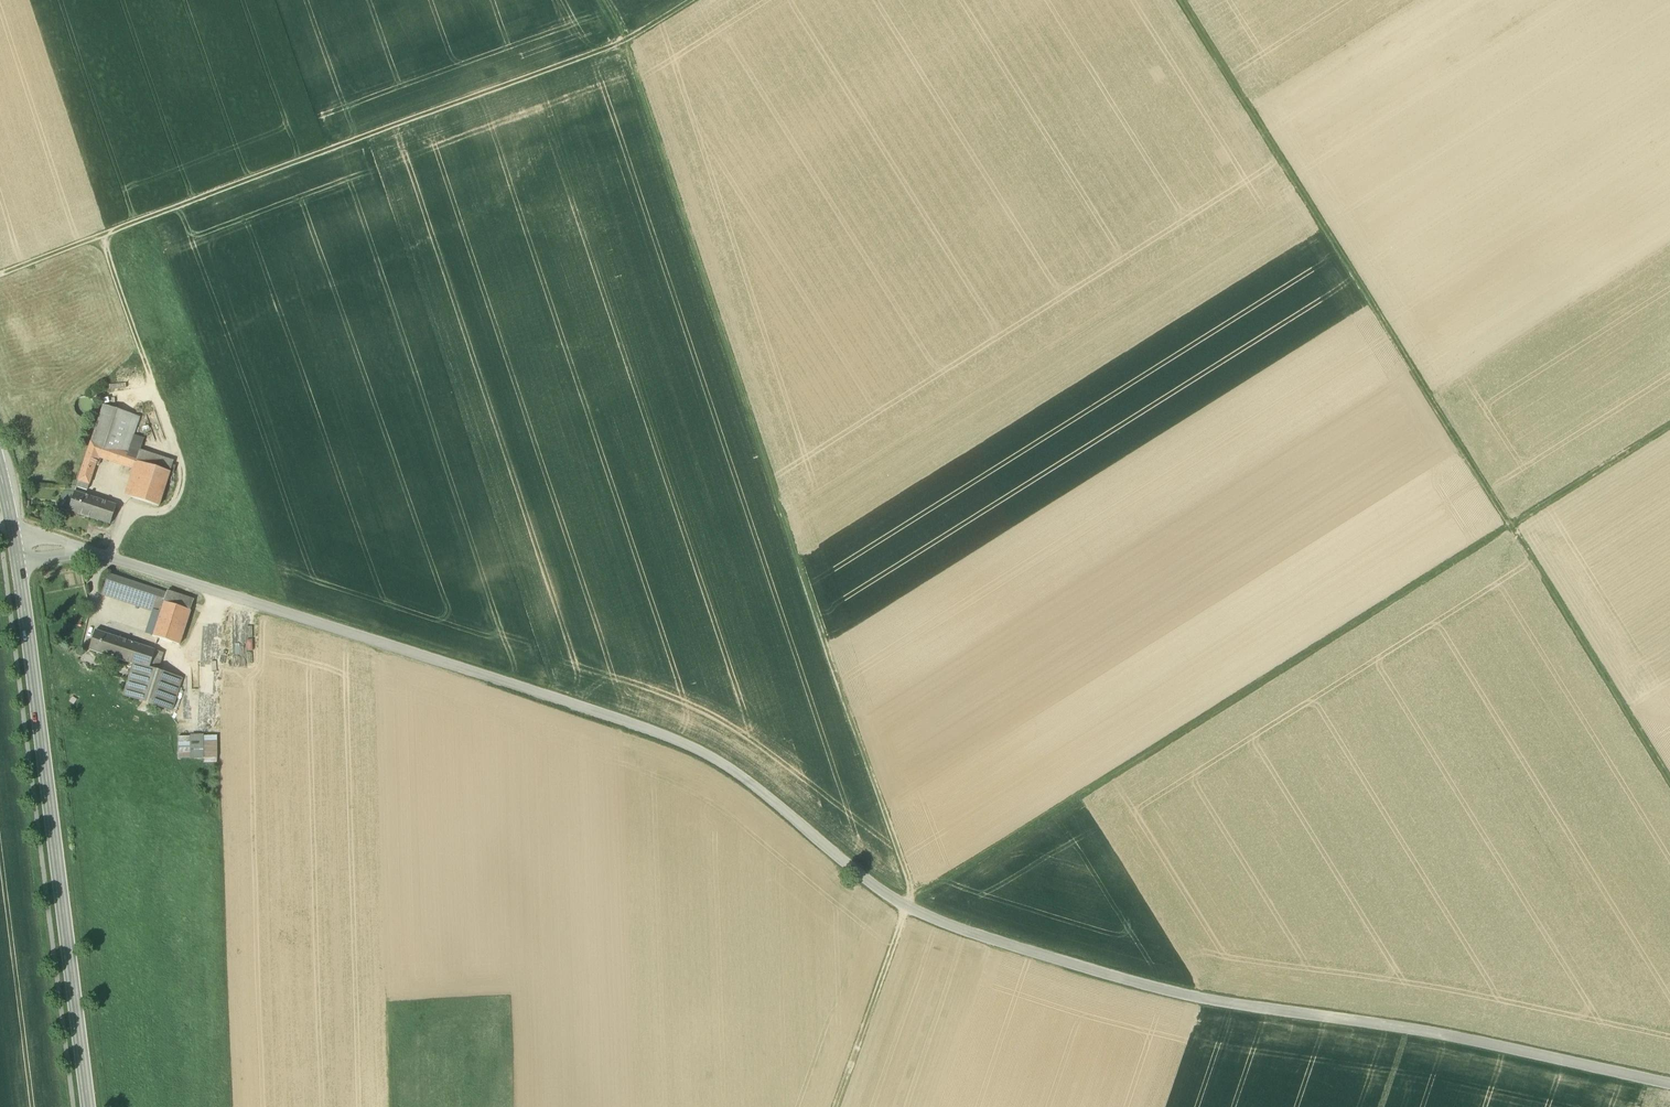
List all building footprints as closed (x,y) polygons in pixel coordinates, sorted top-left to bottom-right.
[(140,417),(104,405),(92,442),(103,446),(127,454),(134,433),(140,417)] [(134,433),(127,454),(171,468),(174,459),(141,449),(145,437),(134,433)] [(87,496),(100,458),(103,446),(92,442),(75,492),(87,496)] [(160,502),(171,468),(127,454),(103,446),(100,458),(104,459),(132,468),(124,491),(160,502)] [(87,496),(75,492),(69,512),(85,517),(91,498),(87,496)] [(115,506),(91,498),(85,517),(109,524),(115,506)] [(166,594),(109,575),(103,593),(161,611),(163,603),(166,594)] [(194,601),(167,592),(166,594),(163,603),(191,612),(194,601)] [(191,612),(163,603),(161,611),(152,637),(180,646),(191,612)] [(117,638),(95,631),(89,650),(111,657),(117,638)] [(117,638),(111,657),(130,663),(136,645),(117,638)] [(155,651),(136,645),(130,663),(133,664),(149,669),(155,651)] [(149,669),(133,664),(124,696),(172,711),(182,679),(157,671),(163,653),(155,651),(149,669)] [(217,763),(217,735),(183,735),(183,724),(176,724),(177,759),(202,759),(202,763),(217,763)]
